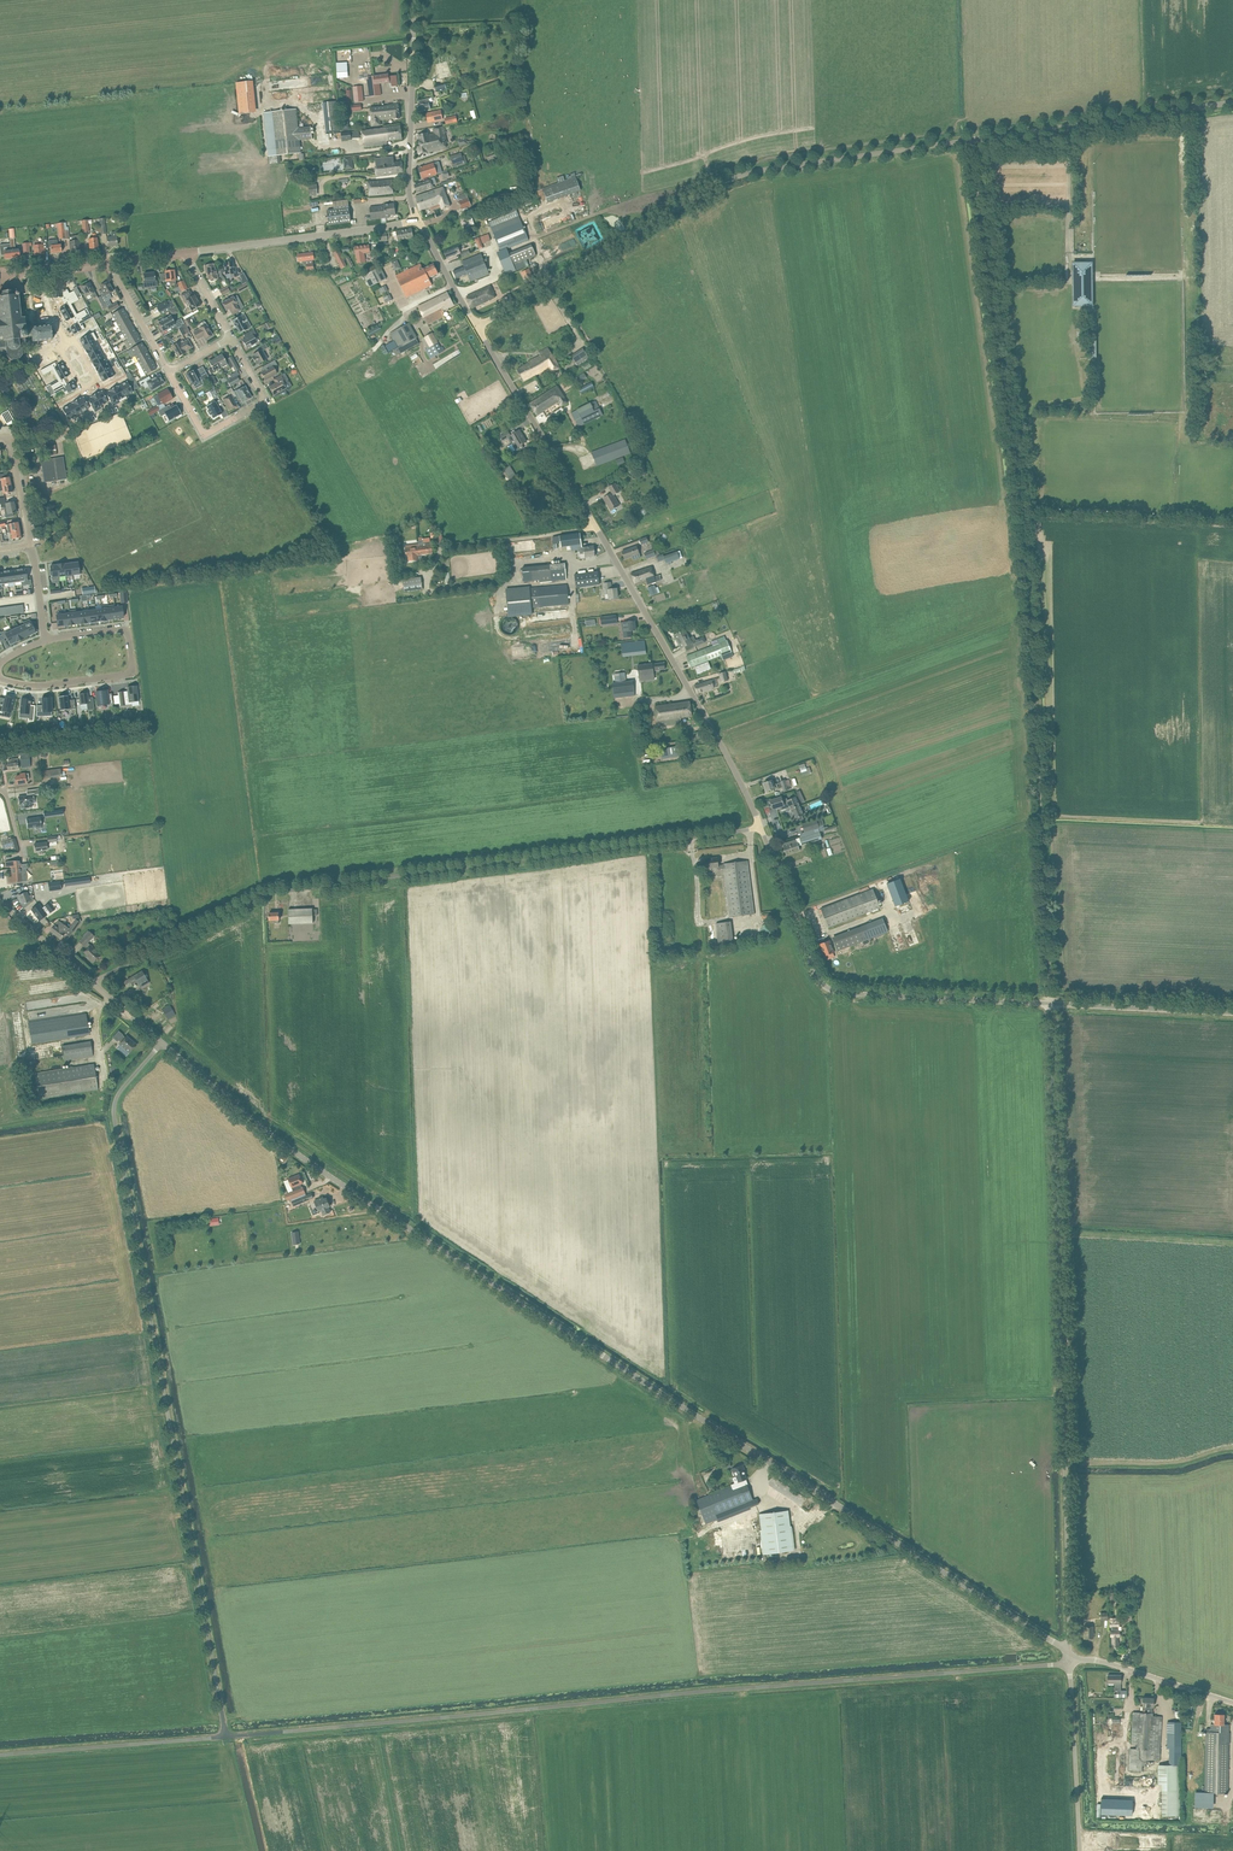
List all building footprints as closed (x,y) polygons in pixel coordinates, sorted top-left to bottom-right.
[(436,64),(437,69),(439,69),(440,73),(438,73),(440,79),(450,76),(449,71),(443,72),(442,68),(448,67),(446,62),(436,64)] [(469,81),(466,73),(461,74),(462,78),(458,80),(459,84),(469,81)] [(370,97),(371,96),(381,95),(380,83),(391,82),(392,86),(398,86),(396,75),(390,76),(390,77),(389,77),(388,74),(382,75),(367,77),(370,97)] [(252,80),(235,82),(238,114),(256,112),(252,80)] [(362,86),(353,87),(354,102),(364,101),(362,86)] [(419,112),(431,109),(429,103),(430,103),(429,98),(419,101),(420,105),(417,105),(419,112)] [(336,101),(323,102),(326,132),(339,131),(336,101)] [(398,104),(392,105),(388,105),(388,106),(371,108),(370,108),(372,126),(380,125),(380,120),(393,118),(393,119),(400,119),(398,104)] [(296,110),(265,113),(269,156),(301,153),(300,140),(312,138),(311,126),(298,128),(296,110)] [(428,122),(434,121),(442,119),(441,111),(427,113),(428,122)] [(364,148),(381,145),(387,144),(387,141),(402,139),(400,126),(362,131),(364,148)] [(445,133),(444,127),(433,129),(434,133),(428,135),(428,133),(425,134),(424,132),(422,132),(423,134),(418,135),(420,146),(417,147),(418,154),(433,151),(445,147),(444,143),(446,143),(444,133),(445,133)] [(342,140),(343,140),(357,138),(357,137),(360,136),(359,130),(353,131),(353,130),(341,131),(342,140)] [(458,140),(460,146),(470,142),(469,139),(467,140),(466,137),(458,140)] [(499,158),(498,152),(486,156),(488,162),(499,158)] [(453,165),(465,161),(462,153),(450,157),(453,165)] [(375,176),(397,173),(403,173),(402,161),(394,162),(394,156),(376,159),(377,168),(374,169),(375,176)] [(354,170),(352,157),(344,158),(346,171),(354,170)] [(422,179),(428,177),(437,174),(434,163),(418,168),(422,179)] [(576,177),(542,189),(547,203),(581,191),(576,177)] [(369,195),(387,194),(393,193),(392,180),(368,182),(369,195)] [(417,192),(422,191),(433,187),(431,180),(424,182),(414,185),(417,192)] [(308,184),(309,196),(317,195),(316,184),(308,184)] [(442,209),(448,207),(450,206),(443,187),(415,197),(420,211),(432,207),(433,209),(441,206),(442,209)] [(462,209),(471,205),(467,194),(458,197),(462,209)] [(340,201),(341,209),(327,210),(329,225),(351,222),(348,200),(340,201)] [(494,232),(521,221),(513,203),(496,211),(498,217),(489,221),(494,232)] [(370,208),(370,214),(371,220),(386,218),(386,216),(396,214),(394,204),(385,205),(385,206),(370,208)] [(90,220),(82,221),(83,229),(89,229),(89,227),(91,227),(90,220)] [(500,251),(528,239),(521,221),(494,232),(493,233),(500,251)] [(474,229),(468,230),(468,227),(465,227),(467,238),(476,237),(474,229)] [(398,241),(414,238),(412,228),(396,231),(398,241)] [(117,245),(117,239),(116,232),(111,232),(112,237),(107,237),(108,246),(117,245)] [(379,234),(380,240),(380,241),(389,240),(388,232),(379,234)] [(98,248),(98,242),(97,233),(92,234),(93,238),(89,239),(90,249),(98,248)] [(81,246),(80,241),(79,236),(74,236),(75,241),(70,242),(71,251),(79,250),(79,247),(81,247),(81,246)] [(43,240),(42,241),(36,242),(37,245),(34,246),(35,255),(45,254),(44,249),(48,248),(47,237),(44,237),(43,240)] [(19,249),(15,249),(14,239),(10,239),(10,243),(12,258),(20,257),(19,249)] [(62,252),(61,246),(61,245),(58,245),(57,239),(48,241),(49,246),(51,246),(52,253),(62,252)] [(0,245),(0,248),(1,256),(4,255),(5,259),(12,258),(10,243),(10,244),(0,245)] [(532,244),(495,259),(500,271),(537,256),(532,244)] [(355,247),(356,252),(356,259),(364,258),(363,253),(370,253),(369,245),(355,247)] [(447,258),(452,256),(456,255),(456,254),(460,252),(458,246),(444,252),(447,258)] [(344,260),(339,249),(333,252),(341,269),(346,266),(343,261),(344,260)] [(298,254),(299,260),(299,262),(304,261),(305,265),(307,265),(307,270),(314,269),(313,260),(314,260),(313,252),(298,254)] [(470,282),(476,279),(489,274),(481,254),(462,261),(464,267),(453,271),(456,279),(467,274),(470,282)] [(394,270),(400,268),(397,260),(391,262),(394,270)] [(224,263),(225,269),(226,275),(231,274),(231,277),(236,277),(235,267),(233,267),(232,262),(224,263)] [(1073,263),(1073,284),(1074,306),(1092,305),(1091,263),(1073,263)] [(214,279),(217,279),(216,270),(214,270),(214,264),(205,266),(205,271),(206,271),(206,270),(207,270),(208,280),(210,280),(210,281),(214,281),(214,279)] [(426,273),(436,268),(433,264),(423,269),(421,264),(415,266),(396,276),(401,287),(416,279),(415,277),(419,276),(426,273)] [(386,279),(381,268),(365,277),(370,287),(386,279)] [(438,274),(436,268),(426,273),(419,276),(415,277),(416,279),(401,287),(406,298),(427,288),(432,285),(429,278),(438,274)] [(527,270),(525,271),(530,282),(534,280),(534,279),(529,269),(527,270)] [(160,274),(161,280),(166,280),(166,281),(171,281),(171,286),(176,285),(175,280),(174,270),(165,271),(165,274),(160,274)] [(154,273),(143,274),(145,282),(143,283),(144,288),(157,286),(157,281),(155,281),(155,279),(154,273)] [(242,284),(248,281),(243,273),(239,275),(242,280),(240,281),(242,284)] [(178,283),(181,292),(187,289),(184,281),(178,283)] [(101,296),(105,302),(112,298),(109,293),(113,291),(108,282),(105,283),(103,283),(101,284),(101,286),(100,286),(105,294),(101,296)] [(81,287),(86,296),(90,294),(91,297),(92,296),(94,298),(97,296),(90,283),(81,287)] [(466,297),(472,308),(495,297),(493,294),(495,293),(491,285),(466,297)] [(388,291),(386,286),(379,289),(382,294),(388,291)] [(55,291),(53,291),(54,298),(60,298),(63,302),(76,295),(80,293),(76,287),(73,289),(74,291),(69,293),(67,289),(58,290),(58,289),(55,290),(55,291)] [(227,287),(225,288),(220,291),(222,295),(230,291),(227,287)] [(7,354),(7,357),(11,359),(19,358),(23,355),(22,349),(24,349),(26,347),(25,337),(32,337),(32,341),(52,339),(51,332),(51,326),(38,327),(38,326),(36,326),(36,325),(32,326),(31,326),(31,327),(28,327),(26,310),(20,311),(20,310),(18,295),(19,295),(19,292),(16,292),(16,290),(10,291),(4,292),(0,292),(0,335),(3,334),(4,341),(5,341),(7,354)] [(189,290),(181,295),(187,307),(189,306),(191,311),(201,306),(195,295),(193,296),(189,290)] [(448,292),(442,295),(416,309),(417,311),(419,310),(427,325),(439,319),(444,316),(443,313),(444,312),(443,310),(454,305),(448,292)] [(65,306),(59,309),(63,315),(74,309),(71,304),(79,300),(78,298),(76,295),(63,302),(65,306)] [(386,303),(392,300),(390,295),(384,298),(386,303)] [(105,302),(101,296),(98,298),(103,307),(106,305),(105,302)] [(238,312),(241,310),(237,303),(237,304),(233,297),(222,303),(226,310),(229,309),(233,315),(238,312)] [(166,301),(157,307),(160,312),(168,307),(170,309),(174,307),(171,302),(170,300),(166,301)] [(119,307),(117,303),(108,307),(110,311),(119,307)] [(74,309),(63,315),(66,321),(72,318),(74,322),(87,314),(84,310),(77,314),(74,309)] [(116,321),(126,315),(122,309),(112,314),(116,321)] [(76,325),(70,328),(74,335),(75,334),(76,334),(79,333),(78,332),(85,329),(82,323),(92,318),(89,313),(87,314),(74,322),(76,325)] [(126,315),(116,321),(119,327),(130,322),(126,315)] [(173,330),(185,325),(181,319),(174,323),(170,316),(167,318),(166,317),(162,319),(163,320),(159,322),(163,331),(171,327),(173,330)] [(241,316),(237,317),(232,320),(234,324),(236,328),(240,334),(245,331),(248,329),(245,324),(248,322),(246,318),(243,320),(241,316)] [(272,325),(269,321),(264,324),(266,329),(272,325)] [(130,322),(119,327),(123,334),(133,328),(130,322)] [(178,328),(182,336),(190,332),(185,324),(185,325),(178,328)] [(193,332),(194,334),(197,339),(201,337),(201,336),(203,335),(205,339),(212,335),(209,330),(210,328),(209,326),(207,326),(206,324),(199,328),(199,329),(193,332)] [(369,333),(379,329),(377,325),(367,328),(369,333)] [(398,348),(393,350),(396,356),(419,343),(408,325),(391,335),(398,348)] [(133,328),(123,334),(126,340),(137,335),(133,328)] [(246,343),(245,344),(247,348),(251,346),(252,347),(256,345),(255,343),(257,343),(254,338),(257,337),(253,329),(244,335),(245,338),(244,339),(246,343)] [(93,332),(80,340),(84,347),(97,340),(93,332)] [(426,348),(432,358),(445,350),(443,346),(441,347),(432,332),(422,338),(428,348),(426,348)] [(165,339),(170,343),(173,338),(168,335),(167,334),(163,336),(165,339)] [(141,341),(137,335),(126,340),(130,347),(141,341)] [(282,341),(279,335),(271,339),(274,343),(278,343),(282,341)] [(97,340),(84,347),(85,350),(87,354),(99,348),(95,341),(97,340)] [(180,342),(177,344),(172,347),(178,357),(186,352),(185,351),(192,347),(188,340),(181,343),(180,342)] [(135,355),(145,349),(142,343),(131,349),(135,355)] [(265,343),(257,348),(259,352),(253,355),(253,356),(252,357),(256,365),(258,364),(267,359),(263,351),(268,348),(265,343)] [(99,348),(87,354),(89,358),(90,358),(91,361),(102,355),(99,348)] [(524,381),(529,378),(535,375),(549,368),(552,372),(559,369),(548,348),(539,353),(540,355),(528,362),(528,363),(518,370),(524,381)] [(145,349),(135,355),(138,362),(149,356),(145,349)] [(577,364),(588,357),(584,351),(573,358),(577,364)] [(215,358),(221,368),(227,364),(230,369),(233,367),(235,371),(239,369),(232,356),(228,358),(228,359),(225,360),(222,354),(215,358)] [(102,355),(91,361),(93,364),(92,364),(95,368),(106,362),(102,355)] [(149,356),(138,362),(142,368),(152,363),(149,356)] [(221,368),(215,358),(208,361),(212,368),(209,370),(211,374),(221,368)] [(274,360),(271,362),(266,365),(268,368),(261,373),(265,380),(277,374),(273,368),(278,366),(274,360)] [(55,362),(40,370),(43,375),(52,370),(55,375),(66,369),(62,363),(57,366),(55,362)] [(106,362),(95,368),(97,372),(99,375),(110,369),(106,362)] [(156,369),(152,363),(142,368),(146,375),(156,369)] [(58,380),(50,385),(52,389),(66,382),(64,379),(69,376),(66,369),(55,375),(58,380)] [(110,369),(99,375),(103,382),(114,376),(110,369)] [(192,384),(193,384),(195,388),(204,384),(202,381),(209,377),(206,373),(199,377),(194,369),(186,374),(192,384)] [(577,378),(579,382),(587,377),(585,373),(577,378)] [(160,376),(159,375),(151,380),(149,377),(139,382),(141,385),(147,382),(151,390),(152,390),(153,390),(157,388),(156,387),(164,383),(163,381),(164,381),(161,376),(160,376)] [(282,375),(279,376),(273,379),(276,383),(269,387),(273,395),(286,388),(282,380),(284,379),(282,375)] [(228,381),(230,386),(239,381),(237,376),(228,381)] [(127,381),(120,385),(127,398),(126,396),(133,392),(127,381)] [(580,388),(583,394),(595,387),(592,381),(580,388)] [(66,382),(52,389),(55,394),(63,390),(66,395),(72,391),(72,392),(75,390),(77,389),(73,382),(67,385),(66,382)] [(117,386),(113,389),(120,403),(121,403),(120,402),(127,398),(120,385),(117,387),(117,386)] [(233,391),(236,396),(238,400),(241,398),(243,402),(251,397),(245,386),(238,390),(238,389),(233,391)] [(534,401),(529,404),(537,415),(540,413),(543,411),(547,408),(559,401),(562,406),(567,402),(557,386),(534,401)] [(231,388),(228,390),(227,390),(230,396),(223,400),(229,410),(237,405),(233,398),(236,396),(233,391),(231,388)] [(109,391),(106,393),(113,407),(120,403),(113,389),(108,391),(109,391)] [(153,397),(158,406),(172,398),(167,389),(153,397)] [(211,390),(209,391),(214,399),(218,397),(214,389),(211,390)] [(99,392),(94,395),(102,409),(102,408),(101,406),(108,402),(102,391),(99,393),(99,392)] [(90,397),(87,399),(95,413),(102,409),(94,395),(90,397)] [(80,398),(76,401),(82,412),(90,408),(83,397),(80,399),(80,398)] [(590,403),(577,410),(584,424),(603,414),(595,400),(590,403)] [(72,403),(69,405),(75,416),(82,412),(76,401),(72,403)] [(213,419),(222,414),(215,401),(206,406),(208,410),(207,411),(210,415),(211,415),(213,419)] [(165,414),(169,421),(181,414),(182,416),(182,415),(176,405),(169,409),(168,406),(170,405),(169,404),(159,410),(158,411),(161,416),(160,417),(165,414)] [(69,405),(62,409),(68,420),(75,416),(69,405)] [(148,411),(150,415),(158,411),(159,410),(157,406),(148,411)] [(579,426),(584,424),(577,410),(572,413),(579,426)] [(517,452),(519,451),(524,448),(522,445),(526,442),(519,430),(510,436),(508,432),(500,436),(503,441),(508,437),(517,452)] [(597,466),(602,464),(630,453),(625,439),(591,452),(597,466)] [(55,445),(52,445),(46,446),(48,456),(57,455),(55,445)] [(63,457),(47,460),(41,461),(45,482),(67,479),(63,457)] [(510,478),(515,476),(510,467),(505,470),(510,478)] [(11,485),(9,477),(8,477),(7,473),(0,474),(0,479),(1,479),(2,482),(0,483),(0,487),(11,485)] [(611,511),(616,508),(619,505),(613,495),(620,491),(615,483),(608,487),(612,493),(603,498),(607,504),(608,503),(612,510),(610,510),(611,511)] [(11,485),(0,487),(0,491),(3,490),(4,494),(12,492),(11,485)] [(16,512),(14,502),(0,505),(1,508),(6,507),(8,514),(13,513),(13,514),(14,513),(16,512)] [(18,522),(7,524),(8,532),(11,531),(19,530),(18,522)] [(11,531),(8,532),(10,540),(12,539),(21,537),(19,530),(11,531)] [(584,549),(582,549),(580,533),(552,537),(553,544),(560,543),(562,552),(578,549),(578,551),(579,551),(580,555),(585,554),(585,557),(595,556),(594,546),(583,547),(584,549)] [(423,540),(419,541),(419,547),(420,547),(421,555),(432,553),(432,550),(433,549),(432,546),(431,546),(431,545),(430,542),(425,543),(425,544),(423,544),(423,540)] [(633,560),(639,558),(641,557),(637,546),(622,552),(624,559),(632,556),(633,560)] [(419,547),(406,549),(407,556),(408,556),(409,560),(412,560),(418,559),(418,555),(421,555),(420,547),(419,547)] [(654,550),(644,554),(647,560),(660,555),(658,549),(654,551),(654,550)] [(657,557),(659,562),(665,560),(666,564),(680,558),(677,551),(663,557),(663,555),(657,557)] [(71,563),(73,576),(73,575),(80,574),(79,570),(80,570),(80,566),(79,567),(78,562),(71,563)] [(64,564),(66,577),(73,576),(71,563),(64,564)] [(565,563),(538,566),(523,567),(525,581),(539,579),(539,582),(566,579),(565,563)] [(64,564),(57,565),(59,579),(60,579),(59,576),(65,576),(66,577),(64,564)] [(59,579),(57,565),(50,566),(51,570),(50,570),(50,574),(51,574),(52,580),(59,579)] [(660,575),(655,577),(651,567),(631,573),(635,583),(646,579),(648,585),(661,580),(660,575)] [(21,582),(25,581),(28,580),(26,569),(20,570),(21,582)] [(15,583),(21,582),(20,570),(13,571),(15,583)] [(2,587),(5,587),(4,584),(8,583),(7,571),(0,572),(2,587)] [(8,583),(15,583),(13,571),(7,571),(8,583)] [(439,578),(444,581),(448,573),(442,571),(439,578)] [(576,588),(594,585),(600,584),(598,571),(574,575),(576,588)] [(421,577),(403,579),(405,591),(423,589),(421,577)] [(604,583),(604,589),(605,594),(609,594),(609,599),(618,598),(617,589),(609,589),(609,587),(611,587),(611,582),(604,583)] [(506,590),(508,616),(532,614),(532,607),(569,603),(567,584),(531,587),(506,590)] [(658,587),(655,588),(654,586),(647,588),(650,596),(660,593),(658,587)] [(114,605),(108,605),(110,619),(116,618),(114,605)] [(115,607),(115,605),(114,605),(116,618),(123,617),(122,607),(115,607)] [(89,609),(82,610),(84,623),(87,623),(87,622),(90,622),(89,609)] [(95,609),(89,609),(90,622),(97,621),(95,609)] [(96,610),(96,609),(95,609),(97,621),(100,621),(103,620),(102,609),(96,610)] [(69,612),(71,625),(74,624),(78,624),(76,610),(69,611),(69,612)] [(69,612),(63,613),(65,625),(68,625),(71,625),(69,612)] [(63,614),(56,615),(58,626),(65,625),(63,613),(63,614)] [(602,625),(618,623),(617,615),(601,617),(602,625)] [(23,622),(29,635),(36,632),(34,628),(35,628),(33,624),(32,625),(29,619),(23,622)] [(634,621),(622,623),(623,627),(624,637),(631,636),(630,631),(635,630),(634,621)] [(24,625),(18,628),(23,638),(29,635),(23,622),(24,625)] [(17,641),(10,628),(4,631),(7,638),(10,644),(16,641),(17,641)] [(10,628),(17,641),(23,638),(18,628),(12,630),(11,628),(10,628)] [(694,636),(690,638),(685,629),(675,635),(682,648),(696,640),(694,636)] [(719,644),(726,641),(732,639),(732,638),(734,638),(732,633),(717,639),(719,644)] [(695,647),(703,644),(701,639),(693,642),(695,647)] [(726,641),(719,644),(692,654),(687,656),(691,667),(697,665),(731,653),(726,641)] [(615,683),(626,682),(623,656),(622,649),(611,650),(615,683)] [(664,662),(658,663),(638,666),(640,680),(649,679),(655,679),(654,671),(665,669),(664,662)] [(733,670),(734,674),(745,671),(743,666),(741,667),(741,668),(733,670)] [(719,674),(721,683),(728,681),(725,672),(719,674)] [(697,693),(705,691),(714,688),(712,680),(694,685),(697,693)] [(615,683),(612,683),(614,698),(635,695),(633,681),(626,682),(615,683)] [(128,691),(118,692),(119,706),(132,704),(131,701),(139,700),(137,686),(127,687),(128,691)] [(96,698),(97,705),(113,703),(111,693),(108,694),(107,690),(96,692),(96,698)] [(87,693),(79,694),(80,705),(87,704),(87,710),(94,709),(93,697),(88,698),(87,693)] [(67,695),(58,697),(59,697),(60,710),(76,708),(74,699),(70,700),(70,701),(68,701),(67,696),(68,696),(67,695)] [(5,711),(3,716),(10,718),(14,698),(13,697),(13,698),(12,697),(11,697),(10,697),(9,696),(9,697),(8,696),(6,696),(5,698),(0,697),(0,710),(5,711)] [(21,699),(20,713),(29,714),(28,721),(34,721),(35,705),(30,705),(30,699),(21,699)] [(51,699),(42,699),(42,707),(37,707),(36,718),(52,717),(51,699)] [(657,727),(676,724),(682,723),(681,718),(692,716),(690,701),(684,702),(655,707),(657,727)] [(663,758),(683,756),(681,746),(661,748),(663,758)] [(29,754),(20,755),(22,766),(30,765),(29,754)] [(7,764),(8,770),(18,769),(17,758),(11,759),(11,760),(8,760),(8,764),(7,764)] [(804,763),(799,765),(802,775),(811,773),(809,767),(806,768),(804,763)] [(40,771),(41,778),(67,776),(66,769),(40,771)] [(17,784),(26,782),(26,780),(29,779),(28,773),(24,774),(24,773),(20,774),(20,776),(16,776),(17,784)] [(767,791),(772,789),(779,787),(777,784),(774,785),(772,780),(764,783),(767,791)] [(781,781),(782,782),(778,784),(780,789),(784,788),(785,792),(789,790),(788,787),(791,786),(789,780),(786,781),(785,780),(781,781)] [(800,790),(796,792),(802,803),(805,802),(800,790)] [(33,795),(18,797),(20,805),(21,805),(21,808),(26,808),(27,809),(30,808),(31,807),(32,807),(32,803),(34,803),(33,795)] [(783,800),(782,797),(776,799),(770,801),(770,802),(770,804),(771,804),(773,809),(774,812),(779,811),(778,809),(780,809),(781,810),(785,809),(785,807),(789,806),(795,819),(796,818),(798,821),(803,819),(802,816),(804,815),(797,797),(788,800),(786,800),(785,799),(783,800)] [(40,817),(26,819),(27,828),(35,827),(35,829),(41,828),(41,826),(42,826),(40,817)] [(816,821),(820,831),(825,829),(824,829),(828,828),(827,826),(824,827),(823,825),(824,825),(822,819),(816,821)] [(820,831),(799,838),(802,844),(822,838),(820,831)] [(65,836),(56,836),(56,838),(59,838),(59,847),(58,847),(58,852),(66,851),(65,836)] [(786,855),(792,853),(800,850),(797,839),(785,843),(786,846),(783,846),(786,855)] [(47,850),(46,842),(34,844),(35,851),(39,851),(39,854),(44,854),(44,850),(47,850)] [(705,859),(706,865),(706,867),(717,866),(717,868),(724,867),(730,916),(748,914),(754,914),(748,861),(723,864),(723,865),(718,865),(717,857),(705,859)] [(939,868),(953,866),(951,859),(937,862),(939,868)] [(17,869),(21,869),(21,866),(20,860),(5,861),(6,867),(11,866),(11,868),(13,868),(13,869),(17,869)] [(24,869),(21,869),(17,869),(13,869),(13,868),(11,868),(12,876),(8,877),(9,883),(27,881),(26,869),(24,869)] [(90,877),(65,880),(65,882),(65,886),(69,885),(69,884),(86,882),(86,883),(90,877)] [(900,879),(887,884),(895,906),(909,901),(900,879)] [(60,881),(48,882),(49,891),(61,889),(60,881)] [(873,889),(826,907),(821,909),(828,927),(880,907),(873,889)] [(22,904),(28,902),(30,901),(33,900),(31,895),(28,896),(27,892),(19,895),(22,904)] [(64,897),(66,909),(79,907),(76,895),(64,897)] [(39,904),(31,909),(34,913),(34,914),(34,915),(35,914),(36,916),(35,916),(36,917),(36,916),(39,920),(47,915),(46,914),(49,912),(50,913),(55,909),(50,902),(42,908),(39,904)] [(288,909),(289,915),(289,924),(313,923),(313,915),(317,915),(317,909),(313,909),(313,908),(288,909)] [(279,912),(269,913),(270,921),(274,920),(274,923),(279,923),(279,920),(279,912)] [(833,941),(837,951),(888,932),(883,918),(866,925),(867,928),(833,941)] [(75,919),(68,928),(73,931),(80,922),(75,919)] [(73,931),(68,928),(58,921),(50,931),(60,938),(65,933),(69,936),(73,931)] [(731,921),(716,923),(719,942),(720,948),(734,946),(733,940),(731,921)] [(761,928),(760,931),(761,933),(762,935),(764,937),(766,938),(769,938),(771,937),(773,935),(774,933),(775,931),(774,928),(773,926),(771,924),(769,923),(766,923),(764,924),(762,926),(761,928)] [(101,955),(96,951),(91,945),(90,945),(88,942),(94,936),(89,931),(79,942),(84,946),(84,945),(87,948),(84,952),(90,958),(89,959),(93,963),(101,955)] [(819,944),(824,956),(834,953),(830,940),(819,944)] [(44,971),(15,973),(16,980),(22,980),(22,981),(25,980),(24,979),(44,978),(44,971)] [(142,971),(124,982),(127,987),(137,982),(140,988),(149,983),(142,971)] [(170,1005),(162,1009),(168,1019),(175,1015),(175,1014),(170,1005)] [(86,1014),(28,1023),(31,1043),(89,1034),(89,1031),(86,1014)] [(129,1053),(137,1044),(136,1044),(136,1043),(134,1041),(133,1041),(126,1036),(125,1037),(122,1035),(123,1034),(118,1031),(113,1037),(117,1041),(118,1039),(121,1042),(119,1044),(123,1048),(124,1047),(130,1052),(129,1053)] [(64,1060),(87,1057),(93,1056),(91,1041),(62,1046),(64,1060)] [(39,1099),(92,1090),(98,1089),(94,1064),(35,1073),(39,1099)] [(295,1183),(289,1185),(292,1191),(285,1194),(288,1201),(305,1193),(303,1187),(301,1188),(299,1183),(306,1180),(304,1174),(293,1179),(295,1183)] [(300,1198),(292,1202),(294,1206),(302,1202),(313,1198),(311,1193),(306,1196),(300,1198)] [(330,1212),(328,1207),(330,1206),(327,1198),(323,1200),(322,1198),(314,1201),(319,1211),(321,1210),(323,1215),(330,1212)] [(738,1482),(743,1480),(746,1479),(744,1474),(746,1474),(742,1465),(742,1464),(732,1468),(735,1476),(736,1476),(738,1482)] [(731,1485),(731,1486),(696,1500),(705,1524),(752,1506),(758,1504),(756,1498),(753,1500),(747,1484),(746,1485),(744,1481),(743,1481),(743,1480),(738,1482),(731,1485)] [(794,1551),(789,1510),(760,1514),(765,1554),(794,1551)] [(1111,1626),(1117,1626),(1118,1626),(1118,1622),(1114,1622),(1114,1618),(1109,1618),(1109,1626),(1111,1626)] [(1093,1639),(1093,1626),(1084,1626),(1084,1639),(1093,1639)] [(1117,1630),(1111,1630),(1110,1630),(1110,1637),(1113,1637),(1113,1648),(1119,1648),(1119,1642),(1118,1642),(1118,1636),(1120,1636),(1120,1630),(1117,1630)] [(1126,1691),(1121,1691),(1121,1690),(1121,1675),(1108,1675),(1108,1683),(1114,1683),(1114,1691),(1117,1691),(1117,1694),(1114,1694),(1114,1697),(1121,1697),(1126,1697),(1126,1691)] [(1132,1718),(1131,1750),(1129,1770),(1142,1771),(1142,1765),(1147,1765),(1147,1760),(1160,1760),(1162,1722),(1162,1716),(1152,1716),(1153,1698),(1143,1697),(1142,1706),(1143,1706),(1143,1712),(1133,1712),(1132,1718)] [(1230,1744),(1230,1739),(1230,1733),(1229,1733),(1229,1725),(1224,1724),(1224,1715),(1214,1714),(1214,1724),(1211,1724),(1211,1728),(1206,1728),(1205,1793),(1227,1793),(1229,1744),(1230,1744)] [(1181,1759),(1181,1749),(1181,1728),(1181,1722),(1167,1722),(1167,1728),(1168,1746),(1170,1746),(1170,1759),(1181,1759)]
